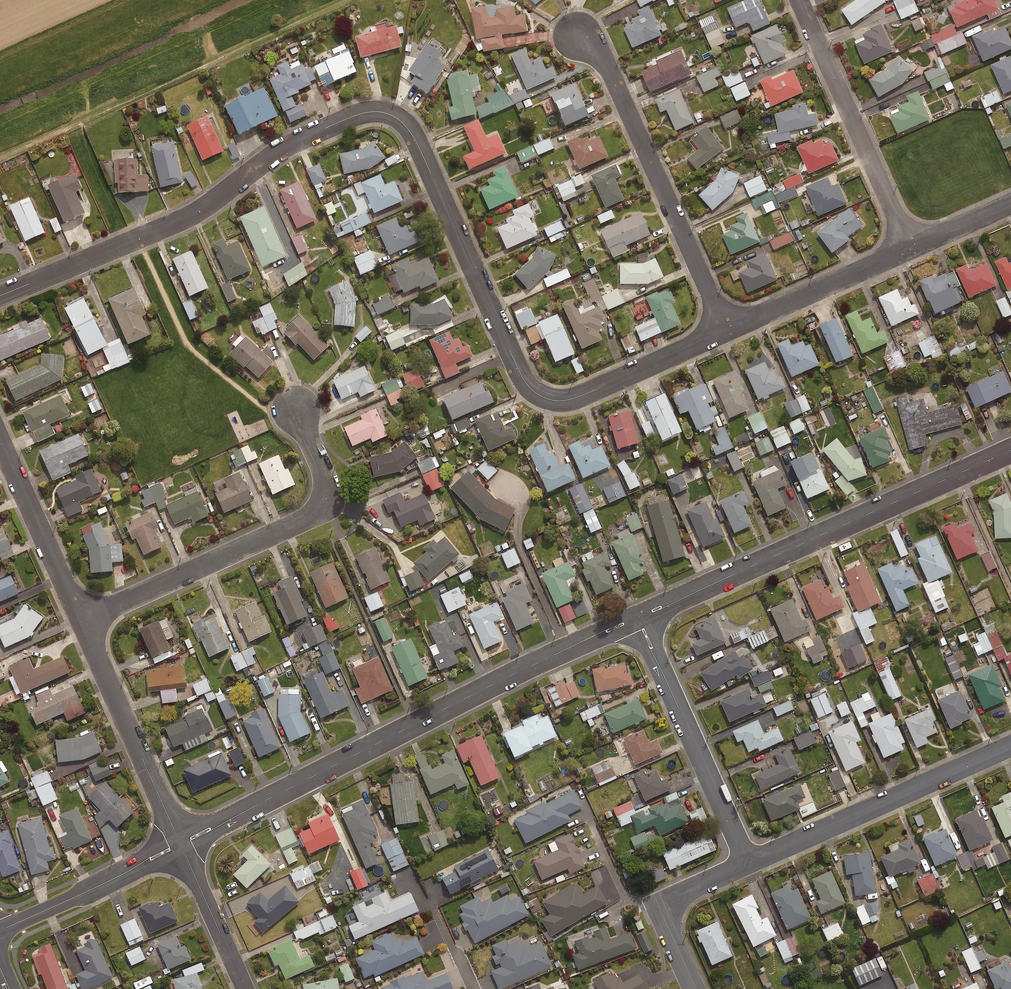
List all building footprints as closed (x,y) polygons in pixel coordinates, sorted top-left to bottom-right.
[(727,8),(736,27),(749,21),(753,31),(770,23),(759,0),(745,0),(727,8)] [(841,10),(851,25),(885,2),(884,0),(855,0),(841,10)] [(914,0),(899,0),(895,2),(902,19),(919,12),(914,0)] [(955,5),(956,8),(950,11),(957,27),(999,9),(995,0),(965,0),(955,5)] [(694,2),(686,6),(689,12),(697,9),(694,2)] [(486,5),(470,7),(476,38),(481,38),(483,50),(503,47),(501,34),(528,30),(526,13),(516,14),(515,4),(496,7),(497,15),(488,17),(486,5)] [(648,6),(637,11),(639,16),(631,19),(633,24),(623,28),(632,48),(661,35),(648,6)] [(726,42),(714,15),(700,21),(713,49),(726,42)] [(925,28),(921,18),(913,22),(916,31),(925,28)] [(881,23),(870,28),(871,31),(863,34),(865,40),(855,44),(864,64),(893,51),(881,23)] [(776,24),(751,36),(764,65),(787,55),(782,44),(784,43),(776,24)] [(396,25),(354,36),(360,57),(401,46),(396,25)] [(936,45),(958,35),(954,26),(932,36),(936,45)] [(972,36),(983,61),(1010,49),(1010,40),(1005,27),(994,32),(993,29),(984,33),(983,31),(972,36)] [(958,35),(936,45),(940,56),(966,44),(961,33),(958,35)] [(935,46),(931,39),(922,43),(925,51),(935,46)] [(426,43),(408,70),(414,74),(409,82),(426,93),(445,65),(436,59),(440,52),(426,43)] [(333,56),(313,65),(322,86),(356,71),(351,62),(353,62),(347,48),(332,54),(333,56)] [(524,49),(511,55),(526,89),(557,76),(552,65),(545,69),(540,57),(530,62),(524,49)] [(680,49),(655,61),(657,64),(641,72),(650,92),(691,74),(680,49)] [(991,65),(1004,94),(1010,90),(1010,58),(1010,57),(991,65)] [(889,68),(869,79),(879,97),(903,84),(913,70),(897,58),(889,68)] [(287,61),(276,65),(280,74),(269,79),(283,111),(296,105),(291,96),(299,92),(298,90),(311,84),(302,64),(290,69),(287,61)] [(954,89),(944,65),(926,73),(933,90),(945,85),(948,91),(954,89)] [(721,75),(718,67),(698,77),(705,92),(719,86),(716,78),(721,75)] [(770,76),(760,81),(772,106),(803,92),(793,70),(772,80),(770,76)] [(743,82),(739,71),(724,77),(728,88),(743,82)] [(467,74),(446,79),(452,106),(448,107),(451,119),(476,113),(467,74)] [(573,83),(550,93),(564,125),(588,115),(573,83)] [(751,95),(746,83),(732,89),(738,101),(751,95)] [(263,87),(224,106),(238,134),(277,115),(263,87)] [(679,89),(655,100),(661,112),(666,110),(676,131),(694,123),(679,89)] [(918,91),(906,96),(909,102),(897,107),(899,111),(890,116),(898,134),(931,119),(918,91)] [(1002,101),(998,91),(981,98),(986,108),(1002,101)] [(523,102),(526,109),(534,105),(531,99),(523,102)] [(793,110),(775,114),(779,133),(818,124),(816,113),(808,115),(805,103),(792,106),(793,110)] [(202,106),(194,110),(198,118),(206,113),(202,106)] [(742,122),(738,110),(721,117),(726,129),(742,122)] [(207,116),(186,125),(202,160),(223,151),(207,116)] [(478,119),(463,126),(474,151),(463,156),(468,169),(506,153),(497,133),(486,138),(478,119)] [(706,126),(691,138),(699,149),(686,159),(696,170),(723,148),(706,126)] [(1001,140),(1005,149),(1010,146),(1010,135),(1001,140)] [(577,136),(566,141),(579,169),(607,156),(599,136),(589,140),(587,136),(579,140),(577,136)] [(533,147),(537,156),(554,149),(550,139),(533,147)] [(811,140),(797,147),(809,174),(839,160),(830,142),(824,145),(821,139),(813,143),(811,140)] [(361,149),(339,153),(343,174),(370,168),(385,157),(373,140),(361,149)] [(173,141),(150,146),(160,187),(182,182),(173,141)] [(241,156),(237,145),(228,149),(232,159),(241,156)] [(537,156),(533,147),(517,154),(521,164),(537,156)] [(398,162),(394,156),(385,161),(388,167),(398,162)] [(136,159),(113,159),(114,182),(117,182),(117,192),(148,191),(148,174),(137,175),(136,159)] [(615,164),(591,175),(605,207),(624,199),(614,178),(621,175),(615,164)] [(319,189),(323,187),(322,184),(327,181),(319,166),(307,172),(318,196),(322,194),(319,189)] [(504,166),(493,170),(495,175),(487,180),(489,185),(480,189),(489,209),(518,196),(504,166)] [(715,180),(698,195),(712,210),(732,192),(740,176),(721,168),(715,180)] [(73,173),(46,185),(63,221),(83,212),(74,191),(80,188),(73,173)] [(198,184),(191,173),(185,177),(192,188),(198,184)] [(380,174),(360,182),(374,213),(403,200),(394,180),(384,185),(380,174)] [(570,179),(571,181),(553,189),(558,200),(562,198),(564,202),(577,196),(574,189),(584,184),(579,174),(570,179)] [(788,191),(776,196),(780,203),(798,195),(794,186),(805,182),(801,174),(784,181),(788,191)] [(768,190),(761,176),(745,183),(751,197),(768,190)] [(828,177),(805,187),(818,216),(847,204),(838,184),(832,186),(828,177)] [(316,220),(298,181),(279,190),(296,228),(316,220)] [(780,203),(776,196),(775,191),(753,200),(756,209),(760,207),(764,215),(782,208),(780,203)] [(44,232),(28,197),(8,205),(24,241),(44,232)] [(336,213),(332,203),(323,206),(328,217),(336,213)] [(528,203),(512,210),(514,215),(505,219),(507,223),(496,228),(506,249),(537,235),(529,218),(534,216),(528,203)] [(264,206),(239,217),(262,267),(286,256),(264,206)] [(849,208),(817,233),(832,253),(849,240),(847,237),(862,226),(849,208)] [(413,211),(404,214),(405,220),(415,217),(413,211)] [(614,218),(611,211),(597,218),(601,225),(614,218)] [(748,211),(737,216),(740,221),(731,224),(733,229),(724,233),(732,252),(761,240),(748,211)] [(640,212),(599,230),(609,252),(650,234),(640,212)] [(338,239),(353,232),(355,237),(362,234),(360,229),(371,223),(366,214),(333,229),(338,239)] [(397,217),(376,226),(389,255),(419,241),(414,230),(409,232),(405,222),(400,224),(397,217)] [(61,231),(56,218),(50,221),(55,233),(61,231)] [(548,238),(565,230),(561,222),(544,230),(548,238)] [(565,230),(548,238),(551,243),(567,235),(565,230)] [(795,241),(791,233),(772,242),(775,250),(795,241)] [(307,251),(300,235),(292,239),(299,255),(307,251)] [(223,238),(211,243),(228,279),(250,269),(237,240),(226,245),(223,238)] [(531,259),(514,273),(528,289),(548,271),(556,255),(537,246),(531,259)] [(190,250),(171,259),(188,296),(207,288),(190,250)] [(377,268),(370,251),(353,259),(361,276),(377,268)] [(767,251),(748,259),(751,266),(740,271),(749,291),(779,278),(767,251)] [(407,258),(391,265),(403,292),(419,285),(420,288),(438,281),(428,257),(410,265),(407,258)] [(995,262),(1008,291),(1010,289),(1010,262),(1009,263),(1006,257),(995,262)] [(643,263),(620,263),(619,284),(647,284),(663,277),(655,258),(643,263)] [(967,265),(956,270),(969,298),(998,285),(987,263),(969,271),(967,265)] [(309,276),(302,264),(283,275),(290,287),(309,276)] [(571,278),(567,270),(544,280),(547,288),(571,278)] [(931,276),(919,282),(934,314),(964,301),(958,287),(961,285),(954,272),(945,276),(944,274),(933,280),(931,276)] [(353,298),(346,282),(330,290),(335,309),(334,327),(354,328),(356,302),(353,298)] [(236,300),(229,284),(221,287),(228,303),(236,300)] [(132,287),(106,298),(126,344),(148,334),(140,316),(144,314),(132,287)] [(898,288),(880,296),(893,325),(921,313),(916,302),(913,304),(909,295),(903,298),(898,288)] [(657,292),(646,297),(661,332),(680,324),(671,303),(675,302),(669,290),(658,295),(657,292)] [(625,304),(619,291),(603,297),(608,311),(625,304)] [(1006,297),(997,301),(1005,318),(1010,315),(1010,309),(1006,297)] [(106,345),(83,298),(63,308),(87,355),(106,345)] [(394,308),(389,298),(369,308),(374,318),(394,308)] [(432,304),(410,304),(410,324),(437,324),(453,317),(444,298),(432,304)] [(573,299),(562,304),(582,348),(601,339),(597,330),(603,328),(599,319),(604,317),(599,306),(580,314),(573,299)] [(198,317),(191,301),(183,305),(190,321),(198,317)] [(277,320),(269,304),(248,314),(259,337),(277,329),(273,322),(277,320)] [(858,309),(847,314),(864,352),(890,341),(884,329),(879,331),(872,316),(863,320),(858,309)] [(523,314),(521,310),(515,313),(522,331),(536,325),(530,311),(523,314)] [(557,313),(537,322),(554,362),(574,354),(557,313)] [(299,315),(284,329),(287,332),(285,334),(295,345),(297,343),(313,360),(328,346),(299,315)] [(838,316),(819,324),(836,362),(855,353),(838,316)] [(40,318),(0,335),(0,360),(49,339),(40,318)] [(383,318),(375,322),(379,331),(386,328),(383,318)] [(372,333),(365,326),(355,337),(361,343),(372,333)] [(405,345),(399,332),(385,338),(391,352),(405,345)] [(448,332),(429,340),(442,369),(473,356),(467,344),(462,346),(458,338),(452,341),(448,332)] [(161,334),(153,334),(153,343),(162,343),(161,334)] [(272,362),(245,336),(228,354),(243,368),(245,366),(258,378),(272,362)] [(944,354),(935,336),(919,344),(926,357),(932,354),(935,359),(944,354)] [(788,339),(777,344),(791,377),(819,364),(810,343),(805,346),(803,341),(791,346),(788,339)] [(965,343),(947,350),(951,360),(969,353),(965,343)] [(907,367),(900,350),(885,357),(892,373),(907,367)] [(63,356),(41,354),(40,364),(5,380),(14,401),(61,379),(63,356)] [(584,372),(578,359),(571,362),(577,375),(584,372)] [(765,362),(745,370),(758,399),(786,387),(781,376),(777,378),(773,369),(769,371),(765,362)] [(364,365),(332,380),(341,399),(357,392),(360,397),(376,390),(364,365)] [(968,386),(977,407),(1010,392),(1010,383),(1005,369),(968,386)] [(423,388),(417,371),(402,376),(408,393),(423,388)] [(735,371),(713,381),(729,418),(749,409),(741,391),(743,390),(735,371)] [(403,398),(396,380),(383,385),(391,408),(398,405),(396,401),(403,398)] [(480,381),(442,398),(452,420),(493,402),(488,390),(485,392),(480,381)] [(705,384),(673,398),(680,414),(687,410),(696,430),(716,421),(708,403),(713,401),(705,384)] [(884,410),(873,387),(865,391),(876,413),(884,410)] [(664,393),(644,402),(662,440),(681,432),(664,393)] [(99,404),(95,394),(87,396),(92,407),(99,404)] [(69,415),(60,395),(21,412),(30,432),(69,415)] [(907,395),(897,398),(911,449),(929,444),(926,433),(964,423),(958,403),(929,411),(925,397),(909,402),(907,395)] [(811,410),(805,397),(785,405),(790,419),(811,410)] [(387,435),(375,408),(359,415),(361,419),(343,427),(352,446),(370,438),(372,442),(387,435)] [(629,410),(608,416),(617,449),(638,443),(629,410)] [(833,421),(829,412),(822,416),(825,424),(833,421)] [(768,429),(761,413),(747,419),(755,435),(768,429)] [(489,414),(474,420),(488,451),(516,438),(511,427),(505,430),(499,418),(493,421),(489,414)] [(471,427),(467,419),(454,425),(458,433),(471,427)] [(805,430),(800,419),(789,424),(794,435),(805,430)] [(655,436),(650,422),(642,425),(647,439),(655,436)] [(886,425),(858,437),(872,468),(892,459),(889,452),(893,451),(887,439),(891,437),(886,425)] [(791,443),(783,427),(770,433),(777,450),(791,443)] [(733,449),(724,428),(713,433),(719,446),(713,449),(716,456),(733,449)] [(446,435),(444,430),(433,435),(436,440),(446,435)] [(87,456),(77,433),(39,451),(52,481),(70,473),(67,465),(87,456)] [(837,438),(822,450),(848,481),(867,475),(861,457),(854,459),(837,438)] [(774,451),(769,439),(756,444),(761,457),(774,451)] [(390,452),(369,457),(373,477),(399,471),(417,457),(404,441),(390,452)] [(579,441),(568,446),(582,478),(610,466),(601,445),(592,449),(590,444),(582,448),(579,441)] [(544,444),(529,451),(547,492),(575,479),(567,463),(559,467),(553,453),(549,454),(544,444)] [(256,453),(247,447),(230,455),(236,468),(258,459),(256,453)] [(743,469),(735,452),(727,456),(734,473),(743,469)] [(811,453),(790,462),(807,499),(829,489),(820,470),(819,470),(811,453)] [(284,470),(278,455),(258,464),(272,494),(294,484),(287,469),(284,470)] [(439,468),(435,457),(417,464),(421,474),(439,468)] [(497,472),(487,460),(477,470),(488,481),(497,472)] [(631,473),(625,461),(618,465),(630,491),(640,486),(633,472),(631,473)] [(101,492),(90,469),(74,476),(76,480),(55,490),(67,517),(82,510),(78,502),(101,492)] [(780,469),(753,481),(768,516),(785,508),(777,489),(787,484),(780,469)] [(443,487),(436,471),(423,476),(430,493),(443,487)] [(495,499),(468,471),(450,488),(479,519),(504,531),(515,509),(495,499)] [(251,500),(239,472),(223,479),(226,488),(214,493),(223,513),(251,500)] [(687,490),(681,475),(667,481),(673,496),(687,490)] [(626,497),(620,483),(603,491),(609,505),(626,497)] [(593,509),(581,485),(569,491),(580,515),(593,509)] [(208,516),(197,491),(165,505),(174,524),(190,517),(192,522),(208,516)] [(742,491),(719,501),(734,533),(751,525),(743,506),(748,504),(742,491)] [(991,500),(995,510),(996,537),(1010,536),(1010,498),(1008,492),(991,500)] [(424,493),(391,508),(400,528),(417,520),(419,525),(435,518),(424,493)] [(668,500),(646,507),(662,562),(685,556),(668,500)] [(705,501),(686,510),(703,547),(725,537),(716,518),(713,519),(705,501)] [(106,505),(97,509),(100,516),(109,513),(106,505)] [(605,517),(600,508),(583,516),(591,534),(601,530),(598,521),(605,517)] [(157,528),(150,512),(124,524),(131,540),(135,538),(143,555),(161,547),(154,529),(157,528)] [(642,529),(637,515),(626,519),(631,533),(642,529)] [(955,522),(942,528),(957,560),(980,550),(973,533),(976,531),(972,521),(957,528),(955,522)] [(1,527),(0,528),(0,553),(11,548),(1,527)] [(123,562),(122,544),(110,545),(102,527),(81,536),(88,550),(89,573),(112,572),(111,563),(123,562)] [(907,553),(896,528),(889,532),(900,556),(907,553)] [(631,533),(611,542),(628,580),(643,574),(638,564),(644,561),(631,533)] [(433,540),(423,548),(426,552),(413,563),(427,580),(459,554),(444,537),(436,543),(433,540)] [(929,538),(915,545),(920,557),(917,558),(928,583),(953,572),(940,543),(932,547),(929,538)] [(534,548),(530,539),(523,541),(527,550),(534,548)] [(509,548),(507,543),(495,547),(497,553),(509,548)] [(375,547),(355,556),(370,590),(390,580),(375,547)] [(521,564),(515,549),(501,554),(507,569),(521,564)] [(997,566),(989,550),(982,554),(989,570),(997,566)] [(606,552),(582,563),(584,569),(582,570),(587,582),(589,581),(596,595),(614,587),(605,568),(612,565),(606,552)] [(568,561),(541,573),(556,608),(574,600),(566,581),(575,577),(568,561)] [(348,598),(332,562),(309,572),(325,608),(348,598)] [(891,563),(878,569),(896,611),(910,606),(903,590),(918,583),(912,569),(907,571),(904,565),(894,569),(891,563)] [(881,602),(863,564),(844,573),(850,585),(847,587),(858,612),(881,602)] [(473,579),(470,571),(459,577),(462,584),(473,579)] [(423,586),(417,572),(401,580),(404,588),(408,586),(411,592),(423,586)] [(10,575),(0,579),(0,601),(18,593),(10,575)] [(819,580),(802,588),(816,620),(844,608),(839,596),(832,598),(827,587),(823,589),(819,580)] [(289,624),(306,616),(292,584),(275,592),(289,624)] [(466,606),(458,588),(440,596),(449,614),(466,606)] [(526,588),(501,599),(516,631),(534,623),(525,603),(532,601),(526,588)] [(383,607),(377,593),(365,599),(371,613),(383,607)] [(792,599),(770,609),(784,642),(811,631),(806,619),(801,621),(792,599)] [(496,602),(468,615),(483,649),(502,641),(493,622),(503,617),(496,602)] [(260,617),(254,603),(235,611),(248,642),(271,632),(264,616),(260,617)] [(24,604),(13,619),(0,625),(0,640),(4,648),(28,637),(42,618),(24,604)] [(858,627),(851,612),(836,618),(843,633),(858,627)] [(228,648),(213,615),(191,624),(198,638),(199,637),(208,657),(228,648)] [(330,616),(323,620),(329,633),(340,628),(336,621),(333,623),(330,616)] [(726,642),(714,616),(702,620),(703,623),(695,626),(701,639),(691,643),(697,655),(726,642)] [(393,639),(385,619),(375,623),(383,643),(393,639)] [(168,650),(155,621),(138,629),(151,658),(168,650)] [(438,622),(428,626),(446,668),(458,663),(453,651),(463,647),(458,634),(453,636),(446,621),(439,624),(438,622)] [(326,641),(319,626),(303,633),(310,648),(326,641)] [(746,637),(742,628),(729,634),(733,643),(746,637)] [(763,629),(746,637),(751,648),(768,640),(763,629)] [(991,649),(984,631),(975,635),(978,641),(972,644),(976,655),(991,649)] [(942,633),(935,637),(939,647),(947,644),(942,633)] [(824,648),(818,634),(803,640),(812,663),(821,659),(817,651),(824,648)] [(411,639),(391,647),(408,686),(428,678),(411,639)] [(917,651),(912,639),(907,641),(912,653),(917,651)] [(296,655),(289,640),(283,643),(291,658),(296,655)] [(340,669),(328,643),(319,647),(323,657),(319,659),(326,675),(340,669)] [(256,664),(253,658),(256,656),(253,648),(230,658),(237,672),(256,664)] [(734,650),(699,673),(711,691),(736,674),(739,678),(753,669),(743,655),(739,657),(734,650)] [(962,675),(953,654),(944,657),(953,679),(962,675)] [(69,672),(62,656),(33,669),(28,658),(8,667),(20,694),(69,672)] [(378,657),(351,669),(359,687),(355,689),(361,704),(392,690),(378,657)] [(892,666),(888,658),(874,664),(889,699),(900,695),(888,668),(892,666)] [(632,685),(629,673),(627,674),(625,664),(605,669),(604,666),(591,669),(597,693),(632,685)] [(992,664),(968,675),(984,710),(1005,701),(999,688),(1002,687),(992,664)] [(186,687),(183,665),(145,670),(148,692),(186,687)] [(322,672),(303,681),(320,719),(349,706),(342,690),(332,695),(322,672)] [(198,696),(212,691),(206,675),(200,677),(202,681),(194,685),(198,696)] [(274,693),(268,678),(258,682),(264,697),(274,693)] [(580,694),(573,681),(556,690),(554,685),(548,689),(557,706),(580,694)] [(85,713),(72,685),(37,701),(40,706),(29,711),(36,726),(63,713),(67,721),(85,713)] [(215,693),(218,699),(227,720),(237,716),(229,700),(227,700),(222,688),(215,691),(215,693)] [(749,688),(720,701),(729,723),(766,706),(761,693),(752,697),(749,688)] [(960,690),(938,700),(950,729),(962,724),(961,722),(972,718),(960,690)] [(831,711),(824,692),(809,698),(817,717),(831,711)] [(218,699),(215,693),(204,697),(207,703),(218,699)] [(874,705),(868,693),(849,702),(860,727),(867,724),(861,712),(874,705)] [(300,712),(300,694),(277,694),(277,717),(289,742),(310,733),(300,712)] [(646,719),(638,699),(604,714),(612,734),(646,719)] [(793,708),(789,700),(772,708),(776,716),(793,708)] [(849,712),(844,701),(835,704),(840,716),(849,712)] [(583,720),(586,719),(588,721),(585,722),(587,727),(595,724),(592,716),(604,711),(601,703),(580,712),(583,720)] [(280,748),(262,708),(250,713),(251,717),(241,721),(258,758),(280,748)] [(931,708),(904,720),(916,748),(928,743),(926,737),(938,732),(933,721),(936,720),(931,708)] [(173,748),(211,731),(202,712),(164,728),(173,748)] [(892,713),(868,724),(884,759),(904,750),(895,730),(899,729),(892,713)] [(556,736),(547,716),(539,720),(536,715),(521,721),(523,726),(522,727),(521,725),(502,733),(513,758),(532,750),(531,747),(556,736)] [(758,720),(732,731),(737,743),(743,740),(748,753),(758,749),(759,751),(784,741),(778,728),(764,734),(758,720)] [(852,721),(828,732),(846,772),(865,763),(856,743),(861,741),(852,721)] [(662,753),(656,739),(649,743),(643,730),(623,739),(635,765),(662,753)] [(101,752),(92,731),(76,738),(55,740),(57,762),(83,760),(101,752)] [(814,742),(810,731),(793,737),(797,749),(814,742)] [(500,777),(481,735),(455,747),(463,763),(469,761),(480,786),(500,777)] [(779,764),(755,775),(761,790),(800,772),(788,747),(774,754),(779,764)] [(246,763),(240,749),(230,753),(236,768),(246,763)] [(468,784),(453,750),(441,755),(444,763),(431,769),(429,765),(419,770),(430,795),(454,784),(457,790),(468,784)] [(231,776),(221,753),(182,770),(192,793),(231,776)] [(172,757),(164,760),(167,769),(176,766),(172,757)] [(617,777),(608,759),(591,767),(600,785),(617,777)] [(113,775),(108,764),(92,771),(97,782),(113,775)] [(0,765),(0,785),(9,779),(0,765)] [(671,790),(666,779),(661,781),(656,770),(645,774),(643,770),(632,774),(645,801),(671,790)] [(59,800),(46,772),(32,779),(44,807),(59,800)] [(405,782),(403,773),(391,775),(392,784),(390,784),(395,825),(418,822),(413,781),(405,782)] [(132,812),(104,782),(87,797),(116,828),(132,812)] [(800,785),(762,800),(771,821),(800,809),(797,801),(805,798),(800,785)] [(583,807),(574,789),(545,804),(544,802),(525,811),(526,814),(514,820),(526,843),(570,820),(567,815),(583,807)] [(37,798),(34,790),(27,793),(31,801),(37,798)] [(1001,797),(1004,802),(991,808),(1005,838),(1010,836),(1010,792),(1001,797)] [(377,834),(362,800),(351,805),(353,809),(341,814),(366,868),(377,863),(369,844),(375,842),(372,836),(377,834)] [(659,836),(688,823),(680,804),(669,809),(667,803),(658,807),(657,805),(648,809),(650,814),(645,816),(643,811),(630,816),(638,833),(655,825),(659,836)] [(91,840),(76,808),(58,816),(73,849),(91,840)] [(976,810),(955,819),(969,851),(993,840),(983,816),(980,818),(976,810)] [(339,840),(327,814),(307,823),(310,828),(299,833),(308,854),(339,840)] [(50,846),(41,816),(17,823),(32,874),(50,869),(48,861),(57,858),(53,846),(50,846)] [(297,859),(291,847),(299,843),(291,827),(275,834),(287,858),(282,860),(284,865),(297,859)] [(449,842),(442,828),(420,840),(427,854),(449,842)] [(8,829),(0,832),(0,868),(3,876),(21,869),(11,843),(13,842),(8,829)] [(957,856),(945,829),(934,834),(934,833),(922,838),(935,866),(957,856)] [(650,842),(645,831),(631,837),(636,848),(650,842)] [(670,871),(716,850),(708,833),(662,854),(670,871)] [(585,868),(579,854),(580,854),(577,846),(576,847),(570,834),(554,841),(558,850),(532,861),(541,881),(567,870),(570,875),(585,868)] [(409,863),(396,836),(381,843),(393,870),(409,863)] [(920,864),(909,839),(898,845),(900,849),(881,858),(890,877),(920,864)] [(270,865),(251,846),(241,855),(247,861),(232,875),(246,888),(270,865)] [(498,870),(487,849),(454,866),(456,871),(442,878),(450,894),(498,870)] [(876,893),(870,853),(843,857),(846,875),(852,874),(855,896),(876,893)] [(322,869),(318,859),(290,871),(297,887),(315,879),(312,873),(322,869)] [(928,867),(931,874),(917,880),(924,896),(939,889),(934,878),(937,876),(932,865),(928,867)] [(367,884),(360,867),(350,871),(357,888),(367,884)] [(666,877),(661,867),(648,873),(653,883),(666,877)] [(845,904),(831,871),(811,879),(821,900),(816,902),(821,914),(845,904)] [(506,881),(497,886),(501,893),(510,889),(506,881)] [(577,881),(542,900),(550,913),(541,918),(551,934),(608,901),(598,884),(584,892),(577,881)] [(299,902),(285,886),(268,900),(260,891),(245,904),(258,918),(253,923),(262,933),(299,902)] [(811,919),(797,889),(789,892),(786,887),(770,894),(787,930),(811,919)] [(418,911),(410,894),(390,902),(386,892),(371,899),(373,904),(366,907),(364,902),(352,907),(358,922),(348,926),(354,940),(418,911)] [(528,915),(519,897),(510,902),(507,895),(492,903),(490,898),(480,903),(477,897),(459,906),(462,913),(458,914),(463,923),(462,924),(465,931),(467,930),(475,944),(528,915)] [(758,908),(752,895),(732,905),(753,948),(776,936),(767,917),(761,920),(756,910),(758,908)] [(179,920),(170,901),(160,905),(158,900),(150,904),(149,902),(139,906),(150,933),(179,920)] [(861,926),(878,919),(875,913),(878,912),(873,900),(854,908),(861,926)] [(337,926),(332,914),(294,931),(298,940),(318,931),(320,933),(337,926)] [(130,945),(143,938),(134,918),(120,924),(130,945)] [(640,919),(632,922),(644,950),(653,947),(640,919)] [(717,922),(696,931),(711,966),(732,957),(717,922)] [(842,935),(837,922),(821,928),(827,941),(842,935)] [(636,948),(630,932),(610,940),(605,927),(592,932),(594,937),(589,939),(588,936),(575,941),(580,954),(573,956),(578,970),(636,948)] [(181,946),(176,935),(157,943),(169,968),(191,958),(185,944),(181,946)] [(389,935),(372,943),(375,950),(356,959),(364,978),(373,974),(375,977),(424,954),(416,938),(404,943),(401,942),(399,939),(393,942),(389,935)] [(799,952),(792,935),(775,943),(784,962),(792,959),(791,955),(799,952)] [(96,938),(85,943),(86,945),(76,949),(85,969),(76,973),(83,988),(85,988),(114,976),(96,938)] [(290,939),(267,950),(274,966),(278,965),(285,980),(314,967),(309,955),(299,960),(290,939)] [(541,942),(524,949),(520,940),(507,945),(505,940),(492,946),(496,955),(492,957),(496,966),(499,964),(501,967),(490,972),(498,988),(502,988),(552,967),(541,942)] [(51,942),(39,947),(41,952),(32,955),(40,974),(42,973),(48,988),(69,988),(51,942)] [(145,958),(139,945),(126,952),(132,964),(145,958)] [(766,952),(762,945),(755,949),(759,956),(766,952)] [(972,950),(971,946),(960,951),(970,972),(980,967),(977,962),(985,958),(980,946),(972,950)] [(881,974),(874,957),(850,968),(857,985),(881,974)] [(355,977),(348,962),(338,966),(345,981),(355,977)] [(1003,964),(987,971),(995,988),(999,988),(1001,988),(1010,988),(1010,971),(1007,972),(1003,964)] [(198,972),(173,978),(176,988),(198,988),(202,987),(198,972)] [(447,973),(426,981),(423,972),(404,979),(403,977),(389,982),(390,984),(380,988),(381,988),(453,988),(447,973)] [(638,975),(622,983),(619,977),(617,979),(614,974),(609,976),(608,973),(593,981),(597,988),(646,988),(638,975)] [(140,987),(150,983),(153,982),(150,975),(133,982),(136,988),(140,987)] [(337,979),(302,985),(303,988),(339,988),(337,979)] [(74,981),(68,984),(70,988),(78,988),(74,981)]
